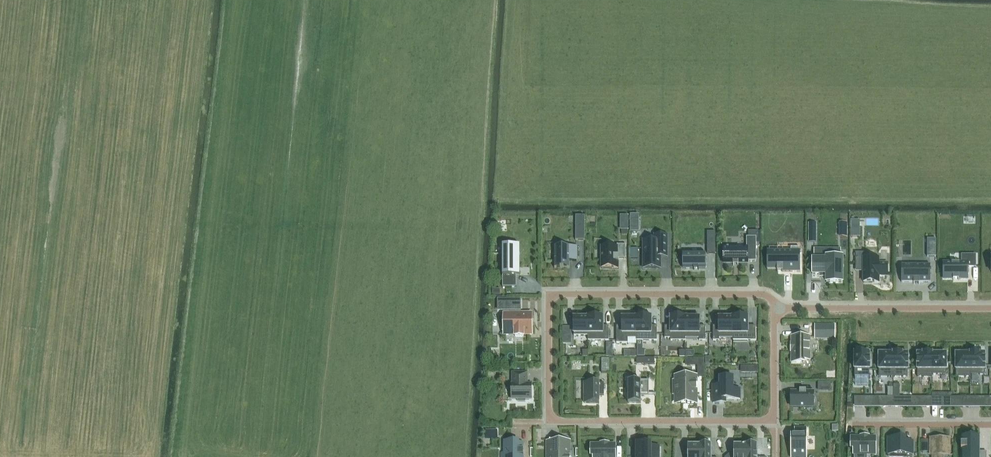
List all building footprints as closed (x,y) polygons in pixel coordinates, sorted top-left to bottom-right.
[(575,216),(575,240),(585,240),(585,216),(575,216)] [(851,237),(859,237),(859,229),(851,229),(851,237)] [(707,254),(715,254),(715,232),(707,232),(707,254)] [(643,241),(643,269),(661,269),(661,257),(668,257),(668,235),(654,235),(654,241),(643,241)] [(748,264),(748,257),(755,257),(755,260),(756,260),(756,239),(756,238),(748,238),(747,238),(747,248),(724,248),(724,264),(748,264)] [(927,239),(927,257),(936,257),(936,239),(927,239)] [(520,245),(509,245),(506,245),(502,245),(502,254),(502,255),(502,287),(516,287),(516,276),(520,276),(520,256),(520,245)] [(602,247),(602,269),(618,269),(618,259),(626,259),(626,245),(618,245),(618,247),(602,247)] [(554,247),(555,269),(570,269),(570,261),(577,261),(577,247),(554,247)] [(777,270),(800,270),(800,248),(791,248),(791,252),(768,252),(768,268),(777,268),(777,270)] [(630,249),(630,259),(638,259),(638,249),(630,249)] [(827,283),(842,283),(842,257),(840,257),(840,250),(829,250),(829,257),(827,257),(827,260),(813,260),(813,274),(827,274),(827,283)] [(684,253),(684,268),(706,268),(706,253),(684,253)] [(864,265),(864,272),(863,283),(879,283),(879,276),(888,276),(888,264),(879,264),(879,258),(864,258),(864,253),(856,253),(856,265),(864,265)] [(944,263),(944,279),(953,279),(953,280),(954,280),(954,279),(958,279),(958,280),(959,280),(959,279),(968,279),(968,267),(975,267),(975,255),(962,255),(962,263),(944,263)] [(920,283),(930,283),(930,265),(902,265),(902,283),(914,283),(914,285),(915,285),(915,283),(919,283),(919,285),(920,285),(920,283)] [(502,308),(501,298),(492,299),(492,309),(502,308)] [(505,314),(506,335),(515,335),(515,337),(523,337),(523,335),(532,335),(532,325),(528,325),(528,314),(505,314)] [(588,318),(574,318),(574,336),(588,336),(588,318)] [(588,336),(588,341),(609,341),(609,327),(603,327),(603,318),(588,318),(588,336)] [(617,327),(617,343),(628,343),(628,338),(636,339),(637,339),(637,318),(636,318),(622,318),(622,327),(617,327)] [(657,341),(657,327),(651,327),(651,318),(636,318),(637,318),(637,339),(636,339),(636,341),(657,341)] [(685,341),(685,338),(685,318),(671,318),(671,327),(665,327),(665,338),(671,338),(671,341),(685,341)] [(705,327),(699,327),(699,318),(685,318),(685,338),(699,338),(699,341),(705,341),(705,327)] [(733,318),(719,318),(719,327),(713,327),(713,341),(719,341),(719,338),(733,338),(733,318)] [(756,341),(756,327),(748,327),(748,318),(733,318),(733,338),(733,341),(756,341)] [(835,324),(815,324),(815,336),(835,336),(835,324)] [(571,328),(563,328),(563,343),(571,343),(571,328)] [(809,360),(809,337),(792,337),(792,344),(791,344),(791,352),(792,352),(792,362),(801,362),(801,360),(809,360)] [(855,378),(869,378),(870,378),(870,354),(855,354),(855,378)] [(879,354),(879,377),(893,377),(893,354),(879,354)] [(893,354),(893,377),(908,377),(908,354),(902,354),(893,354)] [(923,354),(917,354),(917,377),(932,377),(932,375),(932,354),(923,354)] [(932,375),(946,375),(946,354),(932,354),(932,375)] [(970,375),(970,354),(956,354),(956,377),(971,377),(971,375),(970,375)] [(970,375),(971,375),(985,375),(985,354),(980,354),(970,354),(970,375)] [(512,385),(512,399),(518,399),(518,402),(525,402),(525,399),(532,399),(532,385),(527,385),(527,373),(513,373),(513,385),(512,385)] [(696,404),(696,376),(676,376),(676,381),(674,381),(674,394),(676,394),(676,401),(685,401),(685,404),(696,404)] [(720,386),(713,386),(713,403),(726,403),(726,400),(740,400),(740,389),(733,389),(733,378),(720,378),(720,386)] [(628,381),(628,403),(641,403),(641,394),(649,394),(649,381),(628,381)] [(831,391),(831,382),(818,382),(818,391),(831,391)] [(604,384),(599,384),(599,383),(584,383),(584,403),(599,403),(599,396),(604,396),(604,384)] [(813,390),(791,390),(791,406),(813,406),(813,390)] [(874,408),(874,397),(865,397),(866,408),(874,408)] [(893,397),(878,397),(879,408),(908,408),(908,397),(900,397),(893,397)] [(943,397),(917,397),(917,408),(943,408),(943,397)] [(943,408),(951,408),(951,397),(943,397),(943,408)] [(985,397),(955,397),(955,408),(985,408),(985,397)] [(806,429),(795,429),(795,435),(791,435),(791,456),(806,456),(806,429)] [(485,430),(485,438),(498,438),(497,430),(485,430)] [(875,454),(875,438),(869,438),(869,437),(861,437),(861,438),(851,438),(851,447),(854,447),(854,454),(875,454)] [(888,438),(888,455),(905,455),(905,456),(913,456),(913,441),(905,441),(905,438),(888,438)] [(962,439),(962,444),(961,444),(961,450),(962,450),(962,456),(986,456),(986,452),(980,452),(980,438),(961,438),(961,439),(962,439)] [(937,439),(930,439),(930,455),(932,455),(932,456),(944,456),(944,455),(946,455),(947,444),(949,444),(949,439),(941,439),(937,439)] [(504,442),(504,456),(523,456),(523,455),(524,455),(523,455),(523,450),(524,450),(524,449),(523,449),(523,444),(518,444),(518,442),(504,442)] [(549,443),(547,443),(547,456),(569,456),(570,442),(559,442),(559,443),(549,443)] [(591,454),(594,454),(594,456),(615,456),(615,445),(608,445),(608,444),(601,444),(601,445),(591,445),(591,454)] [(637,444),(637,456),(659,456),(659,447),(645,447),(645,444),(637,444)] [(700,445),(688,445),(688,456),(700,456),(700,445)] [(700,456),(712,456),(712,445),(700,445),(700,456)] [(746,445),(734,445),(734,456),(746,456),(746,445)] [(758,445),(746,445),(746,456),(758,456),(758,445)]
